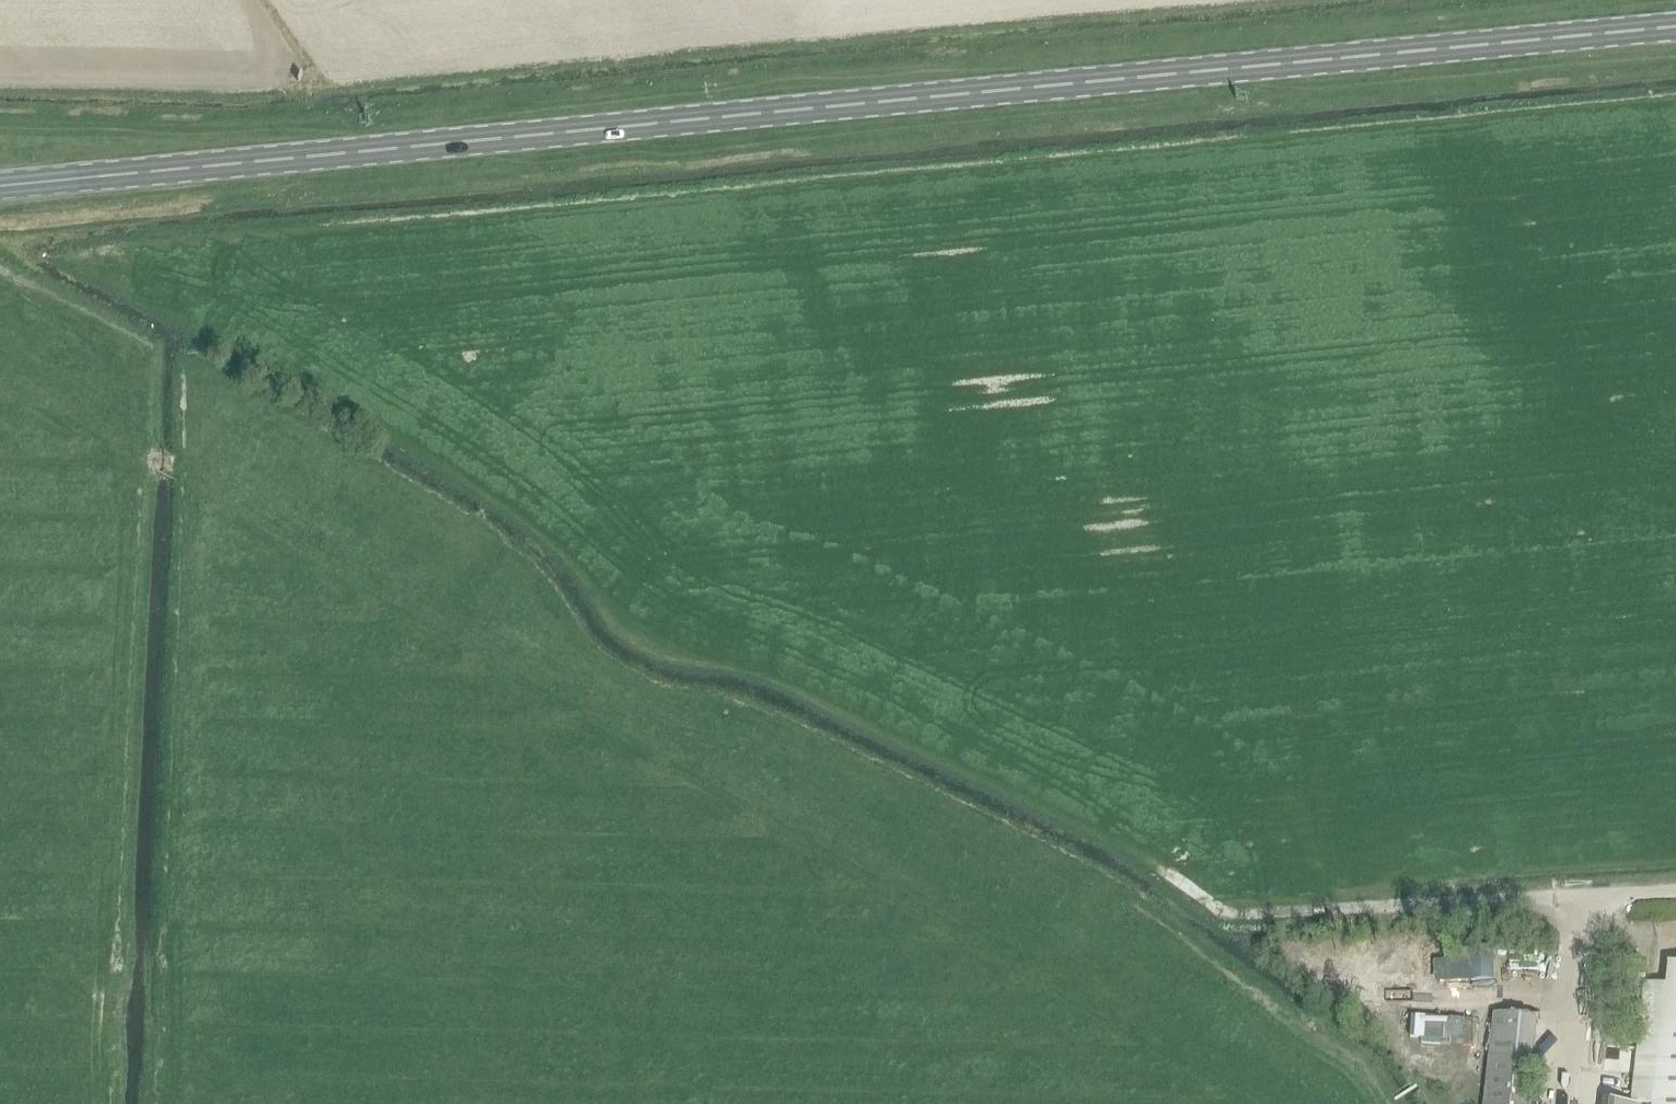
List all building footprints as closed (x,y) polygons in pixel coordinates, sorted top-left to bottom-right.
[(1494,981),(1494,952),(1468,952),(1469,981),(1494,981)] [(1666,965),(1651,1097),(1652,1097),(1652,1103),(1675,1103),(1675,966),(1666,965)] [(1537,1101),(1528,1100),(1539,1018),(1495,1012),(1483,1103),(1536,1103),(1537,1101)]
